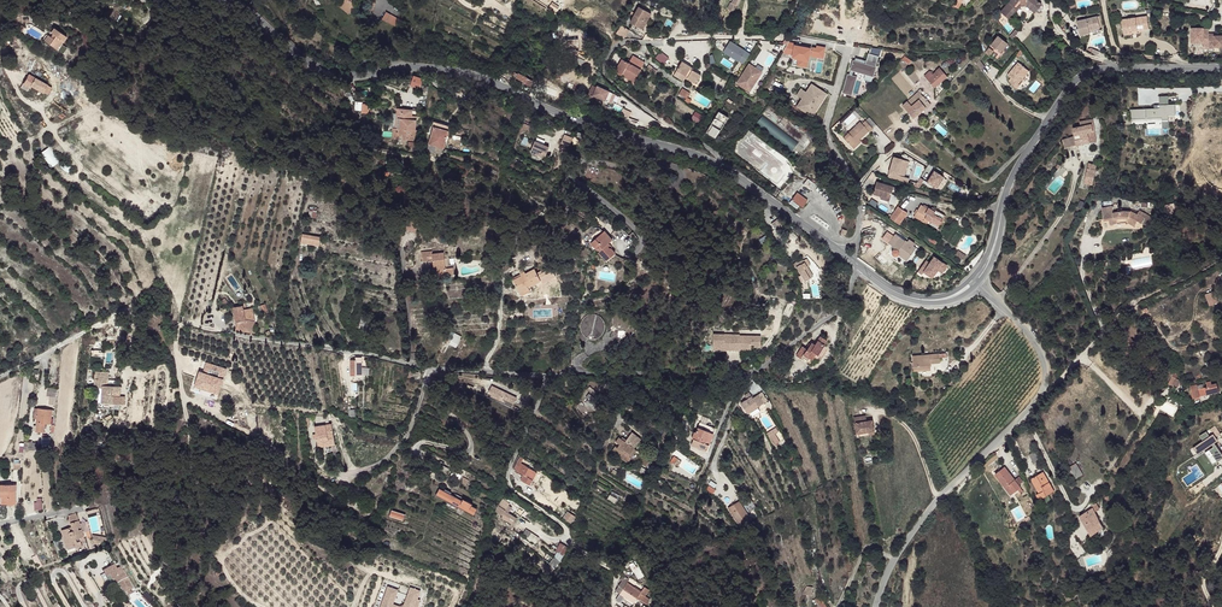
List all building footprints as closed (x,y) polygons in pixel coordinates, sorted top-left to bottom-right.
[(340,3),(350,11),(356,4),(346,0),(342,0),(340,3)] [(730,9),(734,11),(737,5),(739,5),(741,0),(734,0),(733,4),(732,3),(730,9)] [(1008,21),(1023,0),(1012,0),(1000,15),(1008,21)] [(1020,6),(1025,5),(1035,12),(1035,13),(1041,6),(1036,3),(1033,0),(1025,0),(1020,6)] [(634,13),(631,20),(644,26),(652,10),(639,4),(636,10),(634,9),(632,12),(634,13)] [(1020,6),(1020,7),(1033,17),(1035,13),(1035,12),(1025,5),(1020,6)] [(394,25),(398,17),(386,10),(382,18),(394,25)] [(1149,17),(1123,21),(1125,36),(1132,34),(1131,33),(1139,31),(1138,27),(1140,26),(1140,23),(1144,23),(1144,26),(1145,30),(1150,30),(1149,17)] [(1099,18),(1079,25),(1084,39),(1093,36),(1093,35),(1092,33),(1101,30),(1103,29),(1099,18)] [(623,24),(618,33),(627,37),(631,28),(623,24)] [(1204,49),(1208,49),(1208,35),(1209,29),(1205,29),(1205,28),(1193,28),(1192,43),(1204,43),(1204,49)] [(47,43),(43,48),(57,57),(66,43),(53,35),(49,41),(54,44),(52,47),(50,45),(47,43)] [(573,37),(562,37),(563,42),(567,42),(567,47),(576,47),(576,42),(574,42),(573,37)] [(994,41),(990,47),(998,53),(999,54),(1008,44),(998,37),(994,41)] [(1213,49),(1221,49),(1221,37),(1218,37),(1214,37),(1214,42),(1213,49)] [(728,40),(722,52),(744,63),(750,51),(728,40)] [(824,58),(825,47),(786,41),(784,54),(797,56),(796,65),(809,67),(810,59),(816,60),(817,57),(824,58)] [(1008,44),(999,54),(1003,56),(1009,48),(1008,44)] [(1018,48),(1013,54),(1019,59),(1023,53),(1018,48)] [(665,51),(659,58),(666,65),(672,58),(665,51)] [(872,80),(878,54),(868,52),(866,59),(853,56),(850,69),(864,72),(863,78),(872,80)] [(626,57),(618,69),(625,73),(626,71),(638,78),(648,60),(636,53),(631,60),(626,57)] [(977,59),(974,62),(978,69),(982,66),(977,59)] [(686,61),(680,69),(688,75),(693,77),(692,78),(697,81),(700,77),(701,78),(704,73),(694,67),(694,66),(686,61)] [(751,92),(762,69),(747,62),(736,85),(751,92)] [(1011,79),(1007,83),(1013,89),(1017,85),(1016,84),(1021,78),(1028,72),(1018,62),(1006,74),(1011,79)] [(930,71),(924,76),(933,85),(941,79),(942,81),(947,76),(940,68),(937,71),(937,72),(933,74),(930,71)] [(680,69),(677,73),(686,78),(688,75),(680,69)] [(626,71),(625,73),(636,79),(638,78),(626,71)] [(515,77),(512,82),(518,85),(521,80),(524,82),(527,77),(517,73),(515,77)] [(847,73),(842,91),(851,94),(856,75),(847,73)] [(941,79),(933,85),(934,87),(942,81),(941,79)] [(31,81),(23,89),(28,94),(30,92),(41,102),(47,96),(31,81)] [(810,82),(805,90),(800,87),(795,95),(800,98),(795,107),(813,117),(827,92),(810,82)] [(612,103),(616,92),(591,83),(587,94),(612,103)] [(685,88),(682,92),(689,97),(692,93),(685,88)] [(919,91),(901,105),(912,118),(925,107),(926,108),(930,105),(920,93),(919,91)] [(358,113),(365,114),(366,104),(360,104),(358,113)] [(416,106),(397,104),(397,110),(400,111),(399,124),(399,130),(403,130),(402,135),(413,136),(416,106)] [(1169,105),(1160,105),(1160,114),(1169,113),(1169,105)] [(718,110),(705,132),(716,137),(728,115),(718,110)] [(1155,117),(1131,117),(1131,127),(1162,127),(1162,129),(1168,129),(1168,131),(1175,131),(1175,113),(1169,113),(1160,114),(1160,117),(1155,117)] [(850,116),(844,122),(847,125),(855,117),(854,117),(852,118),(850,116)] [(1074,136),(1063,139),(1065,147),(1086,142),(1094,140),(1093,131),(1091,119),(1080,121),(1080,126),(1073,128),(1074,136)] [(435,122),(433,128),(447,132),(448,132),(450,127),(435,122)] [(859,122),(843,138),(851,148),(860,140),(869,132),(870,132),(873,129),(865,122),(862,124),(859,122)] [(433,128),(428,145),(443,149),(446,142),(447,132),(433,128)] [(561,141),(568,144),(570,137),(563,135),(561,141)] [(860,140),(851,148),(854,150),(862,142),(860,140)] [(534,141),(530,152),(544,157),(548,148),(543,146),(543,144),(534,141)] [(887,179),(908,182),(909,176),(905,176),(908,158),(892,155),(887,179)] [(1087,163),(1082,182),(1089,184),(1094,165),(1087,163)] [(925,181),(936,188),(944,175),(934,168),(925,181)] [(896,188),(880,183),(876,196),(893,200),(896,188)] [(797,193),(792,200),(803,208),(808,200),(797,193)] [(934,210),(928,205),(919,216),(930,225),(933,221),(935,222),(936,221),(943,226),(949,218),(941,212),(940,213),(935,209),(934,210)] [(891,218),(900,226),(908,215),(899,208),(891,218)] [(1124,214),(1102,217),(1102,224),(1108,223),(1108,227),(1120,226),(1123,220),(1128,220),(1125,225),(1133,229),(1136,225),(1141,227),(1142,226),(1147,218),(1140,214),(1137,218),(1130,214),(1124,214)] [(404,230),(415,229),(415,218),(404,218),(404,230)] [(1152,221),(1147,218),(1142,226),(1146,229),(1152,221)] [(785,225),(776,231),(779,237),(788,231),(785,225)] [(599,231),(586,243),(593,251),(594,250),(596,251),(594,253),(598,257),(599,256),(604,260),(611,253),(607,248),(608,247),(604,243),(608,240),(599,231)] [(894,246),(893,247),(895,249),(894,250),(894,251),(893,251),(893,252),(893,253),(893,254),(894,255),(895,256),(896,256),(898,256),(900,255),(908,261),(917,248),(897,234),(890,243),(894,246)] [(303,235),(302,244),(320,248),(322,239),(303,235)] [(515,250),(508,250),(508,256),(508,257),(509,258),(511,258),(511,257),(511,256),(516,256),(515,250)] [(958,250),(955,254),(964,260),(966,256),(958,250)] [(408,252),(407,261),(419,262),(420,268),(421,268),(421,271),(418,271),(418,278),(439,279),(439,271),(430,271),(430,256),(419,255),(419,252),(408,252)] [(927,267),(923,264),(918,272),(922,275),(924,272),(932,277),(938,269),(942,272),(947,265),(934,257),(928,265),(927,267)] [(561,272),(558,268),(556,264),(544,271),(543,269),(538,272),(541,277),(545,275),(548,279),(561,272)] [(807,284),(808,285),(816,279),(810,270),(807,266),(804,267),(801,270),(799,271),(803,278),(807,284)] [(522,274),(518,275),(514,278),(522,294),(531,289),(530,285),(542,279),(541,277),(538,272),(536,267),(526,272),(525,269),(521,272),(522,274)] [(812,268),(810,270),(816,279),(819,278),(812,268)] [(1204,294),(1209,305),(1219,301),(1214,289),(1204,294)] [(244,306),(233,308),(236,324),(237,324),(235,331),(252,334),(255,322),(246,320),(244,306)] [(1136,313),(1132,316),(1135,322),(1140,319),(1136,313)] [(627,330),(628,327),(629,325),(628,321),(626,318),(623,316),(620,315),(616,316),(615,317),(613,318),(611,321),(610,325),(611,328),(613,331),(616,333),(620,334),(623,333),(626,331),(627,330)] [(601,340),(603,336),(603,333),(603,331),(602,329),(599,325),(598,323),(593,322),(591,321),(586,322),(582,325),(581,326),(579,331),(579,333),(579,335),(581,340),(577,344),(582,348),(586,344),(588,345),(591,345),(593,345),(595,344),(599,342),(601,340)] [(357,322),(355,334),(363,335),(364,330),(361,330),(362,323),(357,322)] [(837,333),(832,327),(824,335),(821,332),(816,337),(812,334),(805,341),(809,345),(810,344),(814,349),(818,345),(820,348),(825,343),(826,345),(834,337),(833,336),(837,333)] [(761,346),(760,333),(712,335),(713,351),(751,350),(751,346),(761,346)] [(453,335),(448,345),(454,348),(459,338),(453,335)] [(798,351),(792,347),(787,352),(793,359),(799,353),(798,351)] [(941,351),(914,353),(915,364),(916,369),(933,367),(932,360),(932,357),(935,357),(936,360),(942,360),(942,355),(941,351)] [(203,370),(199,369),(194,386),(219,393),(227,367),(206,361),(203,370)] [(356,361),(351,361),(350,377),(361,378),(362,368),(356,368),(356,361)] [(419,370),(411,368),(407,375),(416,377),(419,370)] [(104,391),(103,403),(114,404),(116,388),(117,376),(103,374),(102,389),(104,389),(104,391)] [(1177,387),(1180,381),(1171,376),(1168,383),(1177,387)] [(1212,382),(1210,383),(1212,395),(1220,393),(1218,385),(1213,386),(1212,382)] [(1191,387),(1193,399),(1212,395),(1210,383),(1208,383),(1208,387),(1201,389),(1200,385),(1191,387)] [(499,393),(495,392),(493,397),(497,398),(497,397),(507,402),(510,395),(501,391),(499,391),(499,393)] [(748,391),(743,394),(746,398),(740,402),(744,408),(755,399),(748,391)] [(764,395),(759,398),(763,406),(768,404),(764,395)] [(600,404),(588,396),(586,400),(588,402),(585,405),(595,411),(600,404)] [(38,420),(36,433),(45,434),(46,426),(51,426),(53,417),(55,417),(56,413),(39,410),(38,420)] [(333,415),(316,418),(318,436),(329,435),(330,436),(336,436),(333,415)] [(866,418),(853,420),(856,436),(867,433),(874,432),(872,422),(866,423),(866,418)] [(711,428),(699,424),(696,433),(694,432),(692,440),(693,441),(691,447),(706,452),(709,446),(705,445),(711,428)] [(777,435),(779,434),(776,428),(768,431),(773,444),(779,441),(777,435)] [(641,439),(632,431),(626,439),(625,441),(634,448),(641,439)] [(1193,446),(1198,454),(1204,451),(1212,464),(1221,458),(1221,454),(1215,442),(1218,440),(1213,433),(1209,435),(1206,431),(1199,435),(1202,440),(1193,446)] [(623,439),(619,436),(616,441),(619,443),(616,446),(614,445),(610,451),(626,463),(630,457),(628,456),(634,448),(625,441),(623,439)] [(26,440),(24,448),(32,449),(33,442),(26,440)] [(1038,450),(1030,454),(1033,462),(1041,458),(1038,450)] [(525,459),(523,457),(515,469),(524,475),(527,476),(524,482),(531,487),(534,481),(533,480),(538,473),(523,463),(525,459)] [(1077,463),(1070,467),(1077,478),(1084,474),(1077,463)] [(445,464),(441,471),(447,474),(450,468),(445,464)] [(1005,466),(995,473),(1009,490),(1012,488),(1015,491),(1021,486),(1019,483),(1015,479),(1014,479),(1010,475),(1011,474),(1005,466)] [(461,474),(454,471),(451,475),(458,479),(461,474)] [(1042,471),(1031,478),(1039,491),(1037,493),(1040,498),(1054,490),(1042,471)] [(541,476),(538,473),(533,480),(534,481),(531,487),(533,488),(541,476)] [(711,486),(709,490),(715,495),(717,491),(711,486)] [(438,487),(434,495),(474,513),(476,507),(470,504),(471,502),(438,487)] [(1104,499),(1103,503),(1107,504),(1107,501),(1112,493),(1108,491),(1104,499)] [(10,506),(11,494),(0,492),(0,505),(10,506)] [(749,493),(744,496),(746,498),(753,509),(757,506),(749,493)] [(510,503),(503,499),(499,507),(506,511),(510,503)] [(743,500),(740,502),(750,516),(752,514),(750,511),(743,500)] [(740,502),(730,508),(739,522),(750,516),(740,502)] [(1096,512),(1093,507),(1079,514),(1089,533),(1103,527),(1096,512)] [(404,520),(406,513),(391,509),(389,516),(404,520)] [(63,527),(56,530),(60,537),(61,536),(64,542),(70,540),(71,544),(72,545),(78,543),(77,539),(80,537),(75,527),(73,528),(72,525),(75,524),(69,512),(61,515),(64,522),(65,521),(67,525),(67,527),(64,528),(63,527)] [(578,518),(571,513),(567,520),(574,525),(578,518)] [(61,536),(60,537),(64,547),(71,544),(70,540),(64,542),(61,536)] [(554,568),(563,556),(557,551),(548,563),(554,568)] [(113,566),(103,572),(107,578),(109,577),(114,585),(125,579),(119,568),(116,570),(113,566)] [(627,582),(623,580),(615,590),(632,602),(636,597),(623,587),(627,582)] [(640,592),(627,582),(623,587),(636,597),(640,592)] [(380,606),(415,606),(416,606),(418,606),(421,599),(419,598),(421,589),(410,586),(404,606),(394,603),(399,588),(387,585),(380,606)] [(644,595),(640,592),(636,597),(640,600),(644,595)] [(814,599),(819,606),(826,606),(819,595),(814,599)]
